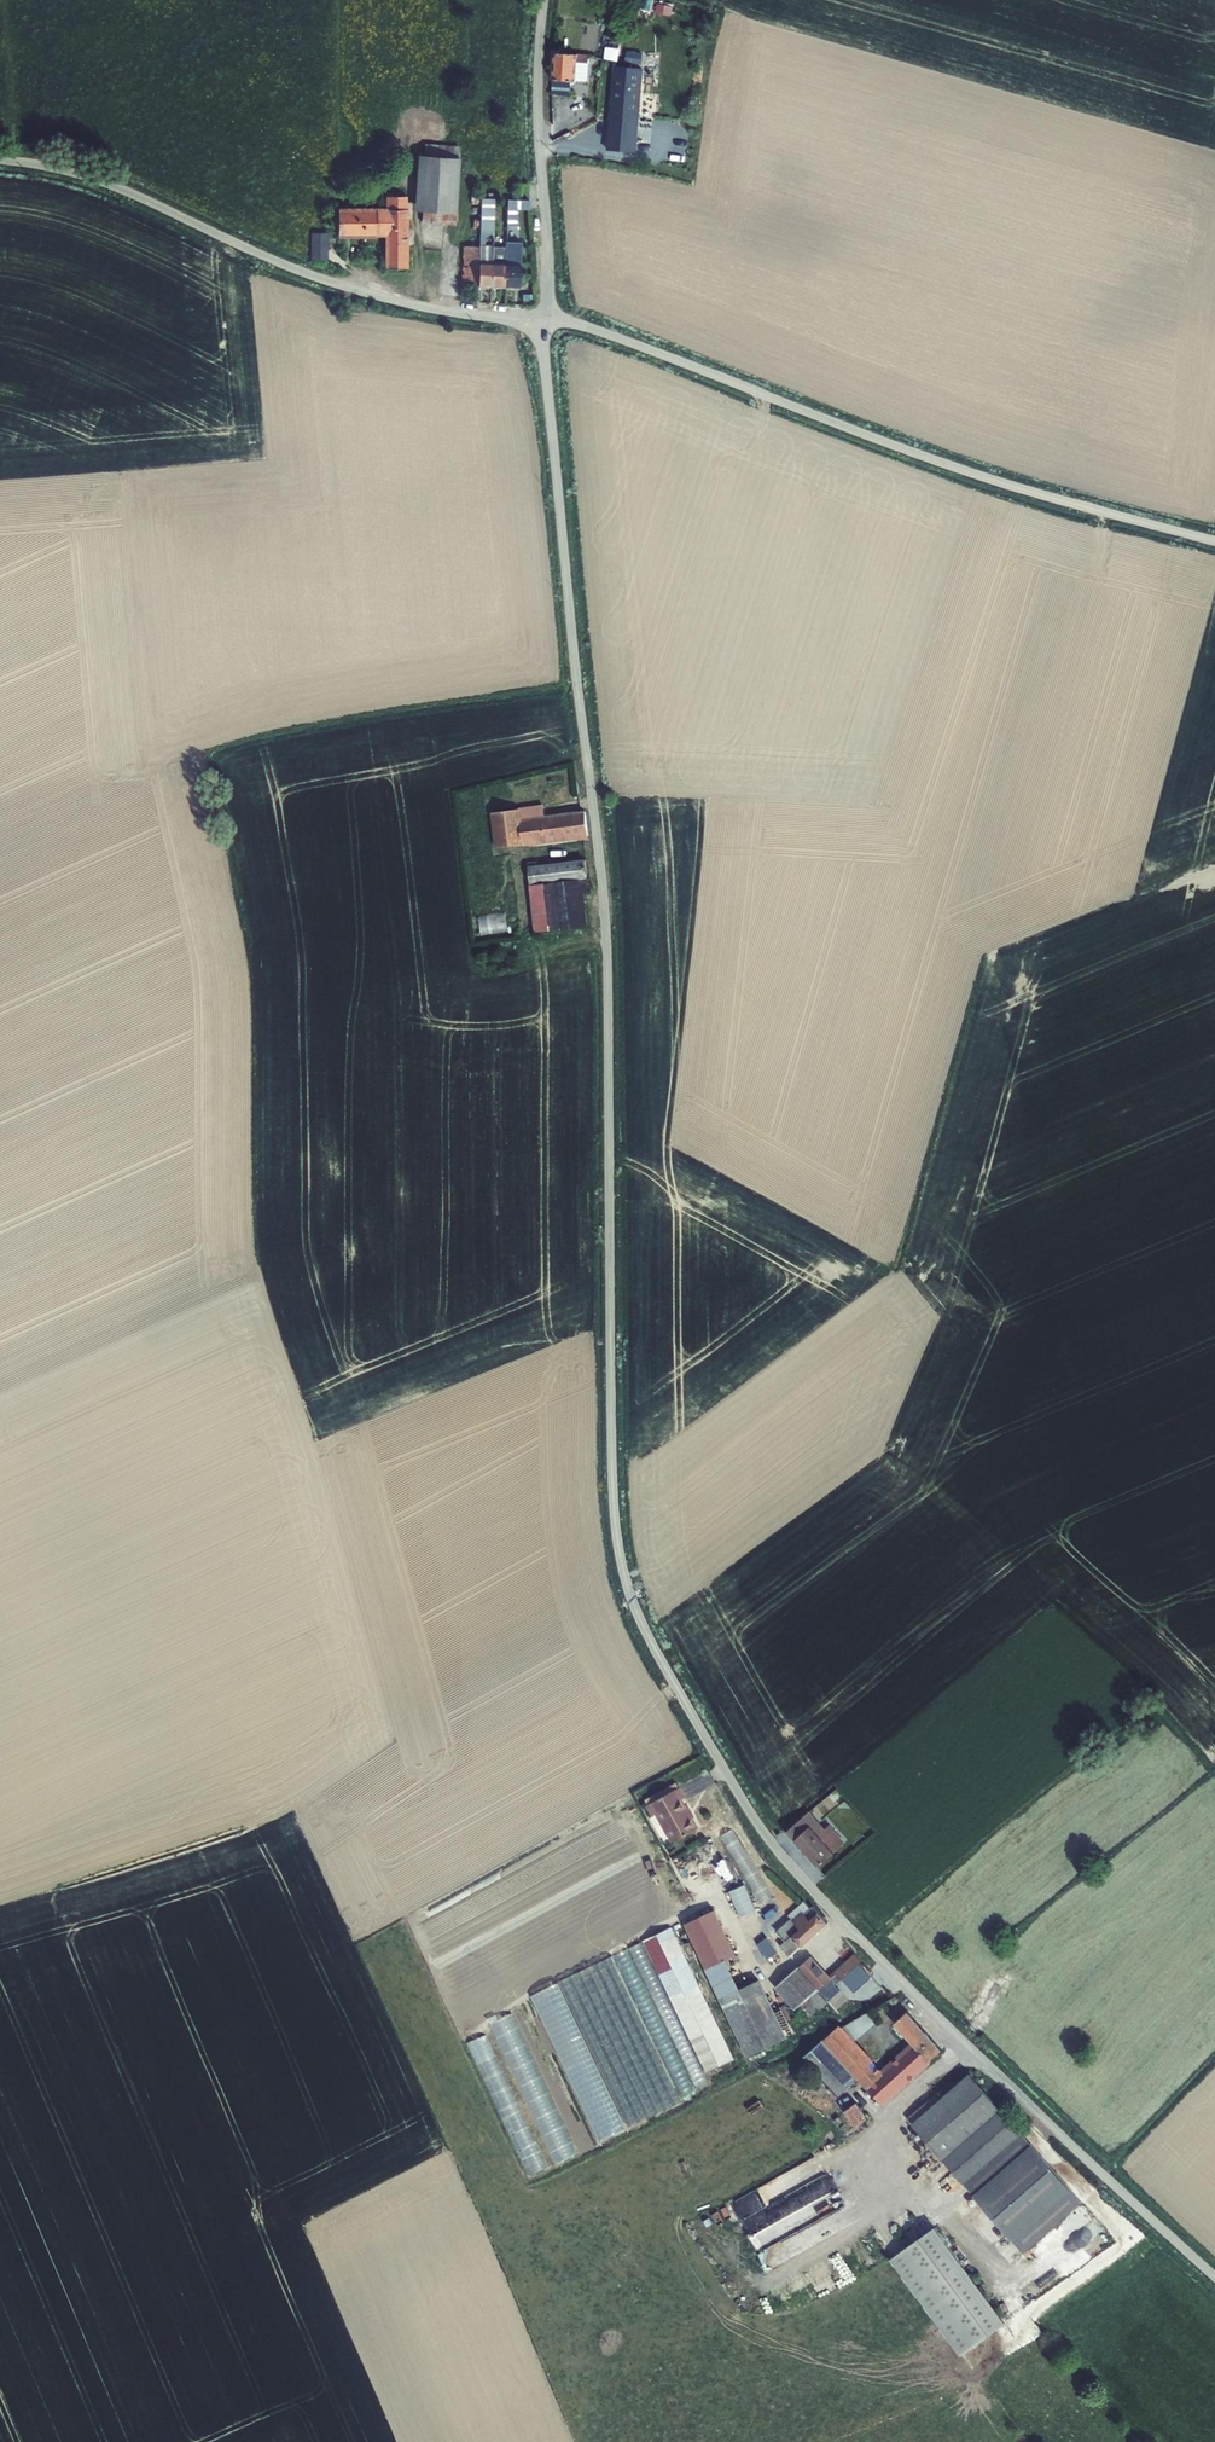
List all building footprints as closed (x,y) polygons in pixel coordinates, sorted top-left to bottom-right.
[(608,47),(607,59),(621,60),(622,48),(608,47)] [(628,50),(628,64),(645,64),(646,51),(628,50)] [(593,62),(558,60),(557,77),(556,101),(574,104),(574,90),(579,90),(580,78),(592,78),(593,62)] [(646,77),(620,75),(614,159),(641,161),(646,77)] [(462,156),(419,153),(417,197),(416,212),(459,214),(459,200),(462,156)] [(387,198),(387,211),(338,210),(338,235),(387,236),(388,268),(406,269),(406,197),(387,198)] [(492,289),(493,250),(493,199),(480,199),(479,250),(479,289),(492,289)] [(519,200),(507,199),(507,228),(515,228),(516,210),(537,211),(537,200),(519,200)] [(458,224),(459,214),(416,212),(415,222),(458,224)] [(328,262),(328,234),(312,234),(313,262),(328,262)] [(507,250),(506,290),(519,290),(520,246),(507,246),(507,250)] [(464,250),(463,289),(479,289),(479,250),(464,250)] [(506,290),(507,250),(493,250),(492,289),(506,290)] [(512,798),(488,801),(494,841),(581,830),(584,830),(580,804),(574,805),(540,810),(538,794),(512,798)] [(524,877),(553,874),(573,872),(579,872),(577,857),(523,863),(524,877)] [(573,872),(553,874),(524,877),(527,923),(556,921),(578,918),(573,872)] [(509,913),(482,913),(482,933),(510,932),(509,913)] [(648,1812),(652,1810),(668,1838),(693,1824),(677,1795),(681,1793),(675,1783),(642,1801),(648,1812)] [(823,1827),(809,1810),(789,1826),(805,1844),(823,1827)] [(820,1862),(846,1840),(830,1822),(823,1827),(805,1844),(820,1862)] [(742,1916),(758,1909),(748,1884),(731,1890),(742,1916)] [(790,1931),(800,1943),(828,1918),(818,1907),(808,1916),(802,1910),(792,1919),(798,1925),(790,1931)] [(733,2061),(678,1926),(649,1938),(704,2073),(733,2061)] [(785,1946),(790,1951),(800,1943),(790,1931),(780,1940),(785,1946)] [(706,2085),(641,1942),(539,1992),(465,2041),(525,2178),(706,2085)] [(799,1962),(799,1963),(817,1984),(822,1991),(861,1957),(855,1950),(828,1972),(811,1953),(799,1962)] [(861,1957),(822,1991),(828,1998),(868,1965),(861,1957)] [(817,1984),(799,1963),(778,1983),(795,2004),(817,1984)] [(761,1982),(723,1998),(752,2057),(788,2039),(761,1982)] [(882,2070),(867,2082),(879,2097),(941,2043),(907,2003),(891,2016),(914,2044),(882,2070)] [(842,2017),(853,2032),(875,2013),(869,2004),(845,2018),(843,2017),(842,2017)] [(863,2045),(853,2032),(842,2017),(825,2029),(853,2064),(858,2070),(873,2058),(872,2057),(876,2054),(867,2043),(863,2045)] [(853,2064),(825,2029),(815,2037),(807,2042),(821,2064),(833,2080),(853,2064)] [(882,2070),(873,2058),(858,2070),(867,2082),(882,2070)] [(957,2110),(983,2091),(967,2071),(940,2092),(957,2110)] [(902,2111),(907,2117),(936,2095),(932,2089),(902,2111)] [(983,2091),(957,2110),(923,2137),(935,2153),(1001,2239),(1062,2192),(996,2108),(983,2091)] [(936,2095),(907,2117),(923,2137),(957,2110),(940,2092),(936,2095)] [(846,2113),(859,2126),(870,2116),(857,2102),(846,2113)] [(819,2157),(736,2199),(770,2267),(851,2228),(844,2215),(847,2214),(819,2157)] [(1062,2192),(1001,2239),(1010,2251),(1071,2204),(1062,2192)] [(923,2221),(877,2249),(940,2350),(986,2321),(923,2221)]
